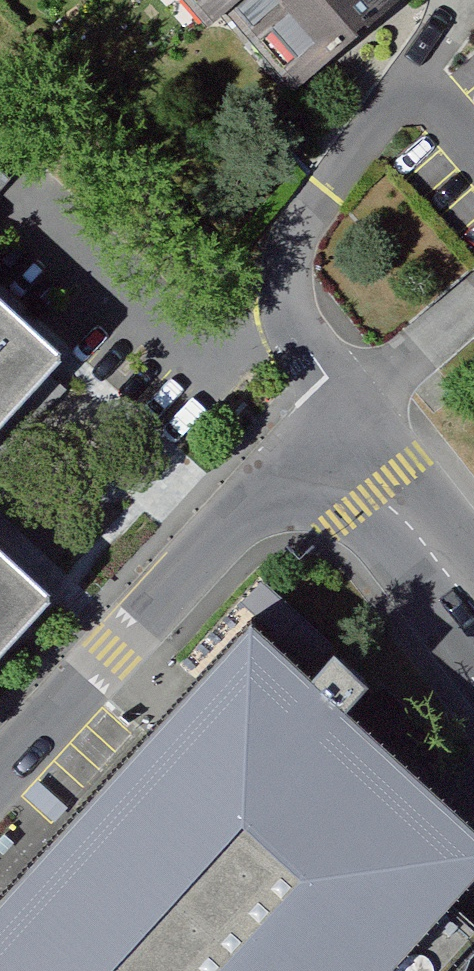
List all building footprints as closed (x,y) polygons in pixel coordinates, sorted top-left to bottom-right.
[(229,14),(245,0),(193,0),(215,26),(229,14)] [(295,90),(400,0),(245,0),(229,14),(295,90)] [(65,363),(0,305),(0,435),(65,363)] [(39,630),(0,595),(0,673),(39,630)] [(473,902),(473,841),(241,632),(154,727),(0,898),(0,970),(412,970),(473,902)]
